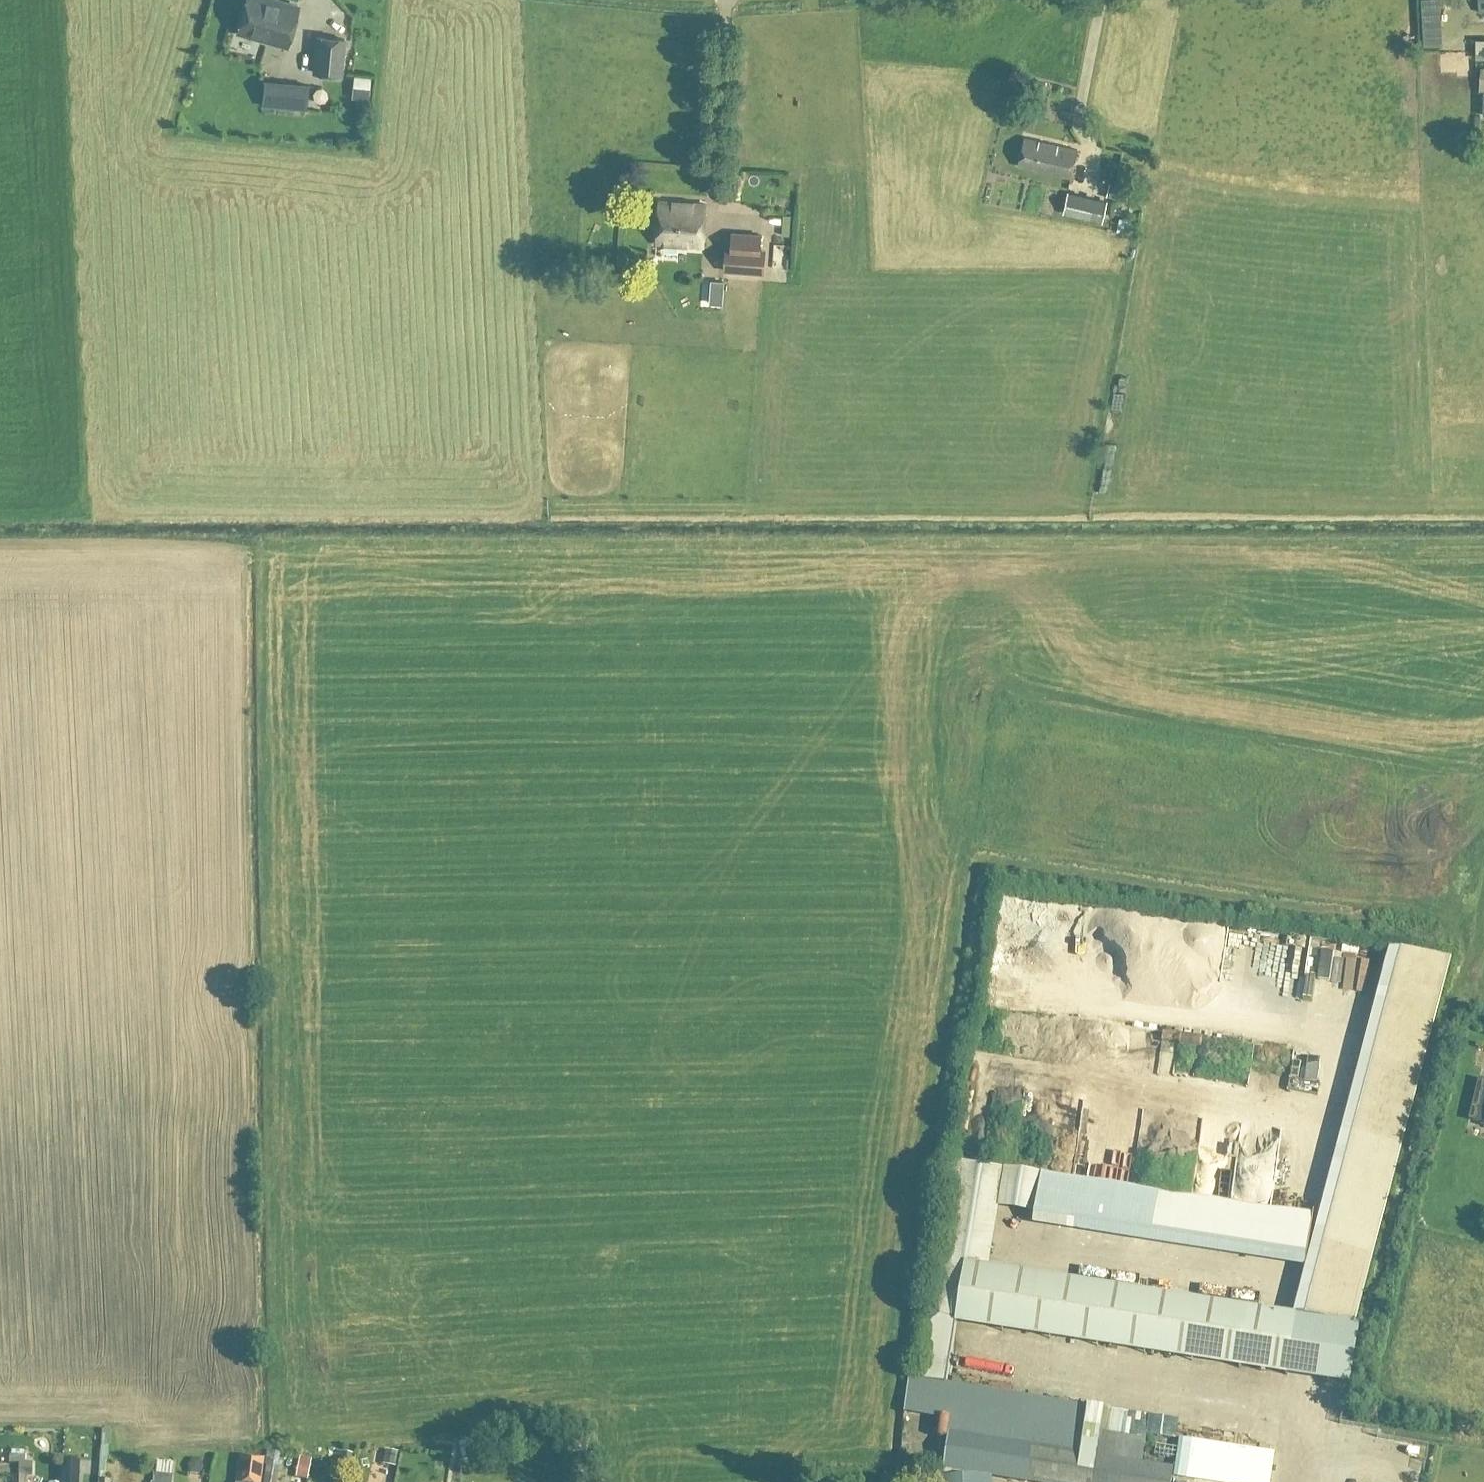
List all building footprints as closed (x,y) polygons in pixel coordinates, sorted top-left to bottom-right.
[(298,7),(275,0),(246,0),(237,32),(287,46),(298,7)] [(341,75),(345,40),(317,37),(313,73),(341,75)] [(1475,40),(1475,60),(1483,60),(1483,40),(1475,40)] [(352,87),(370,89),(371,78),(354,76),(352,87)] [(277,107),(306,109),(308,86),(279,83),(277,107)] [(1078,150),(1025,138),(1019,167),(1071,179),(1078,150)] [(1107,197),(1127,201),(1130,189),(1110,184),(1107,197)] [(1063,214),(1103,224),(1108,203),(1068,193),(1063,214)] [(707,206),(660,203),(657,245),(704,248),(707,206)] [(760,237),(734,235),(733,255),(727,254),(726,269),(762,272),(764,257),(758,257),(760,237)] [(767,243),(766,280),(779,280),(780,244),(767,243)] [(710,279),(708,302),(721,303),(723,280),(710,279)] [(1354,1324),(1452,956),(1388,941),(1304,1266),(1291,1315),(1294,1316),(1354,1324)] [(1228,1057),(1229,1044),(1214,1043),(1214,1056),(1228,1057)] [(1297,1085),(1301,1078),(1279,1067),(1275,1074),(1297,1085)] [(1470,1119),(1483,1123),(1483,1124),(1483,1080),(1479,1079),(1470,1119)] [(953,1161),(928,1320),(956,1324),(1220,1365),(1285,1375),(1294,1316),(1291,1315),(1229,1306),(987,1269),(996,1208),(1035,1214),(1033,1225),(1304,1266),(1312,1216),(953,1161)] [(1354,1324),(1294,1316),(1285,1375),(1351,1384),(1359,1325),(1354,1324)] [(903,1413),(940,1419),(941,1415),(952,1417),(943,1470),(935,1469),(935,1479),(934,1479),(934,1481),(991,1481),(991,1478),(1019,1481),(1171,1481),(1173,1468),(1142,1463),(1146,1435),(1149,1416),(1101,1408),(947,1384),(956,1324),(928,1320),(919,1379),(909,1378),(903,1413)] [(949,1381),(983,1383),(984,1362),(950,1361),(949,1381)] [(385,1449),(382,1464),(395,1467),(398,1452),(385,1449)] [(353,1453),(338,1450),(331,1481),(347,1481),(353,1453)] [(18,1477),(31,1477),(32,1462),(25,1462),(25,1455),(9,1454),(9,1463),(18,1463),(18,1477)] [(237,1481),(259,1481),(262,1459),(240,1456),(237,1481)] [(307,1480),(311,1459),(299,1457),(296,1478),(307,1480)] [(1204,1481),(1239,1481),(1241,1466),(1198,1459),(1194,1480),(1204,1481)] [(172,1463),(158,1461),(155,1481),(170,1481),(172,1463)] [(79,1464),(64,1463),(63,1481),(78,1481),(79,1464)] [(279,1471),(265,1469),(263,1481),(277,1481),(279,1471)]
